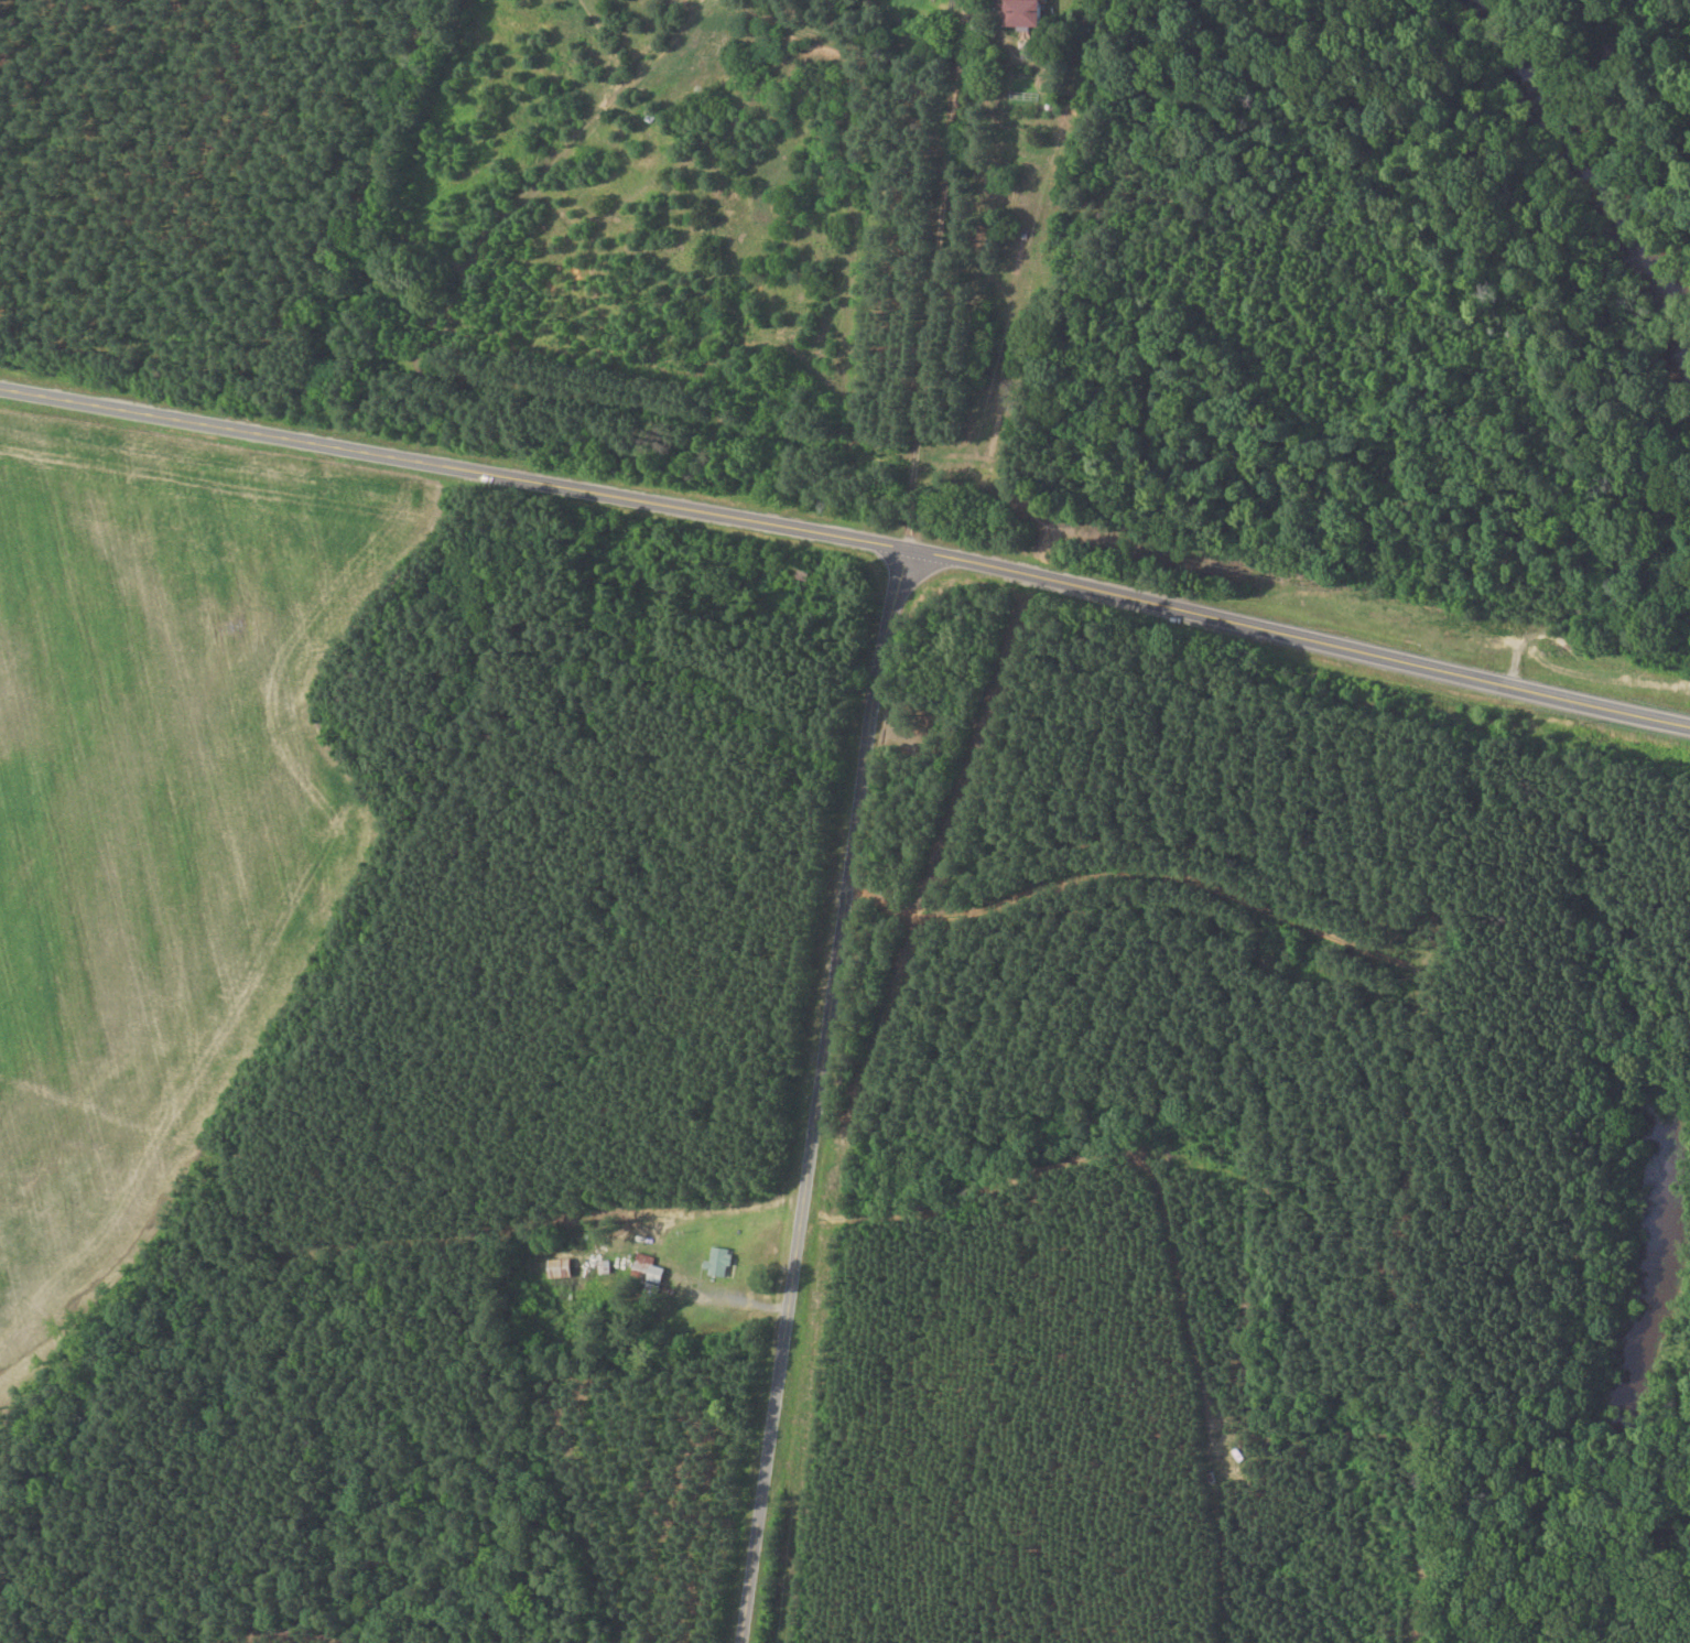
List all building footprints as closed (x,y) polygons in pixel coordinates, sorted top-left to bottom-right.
[(1048,0),(1011,0),(1010,25),(1037,26),(1037,11),(1047,11),(1048,0)] [(731,1250),(710,1248),(708,1271),(728,1273),(731,1250)]
